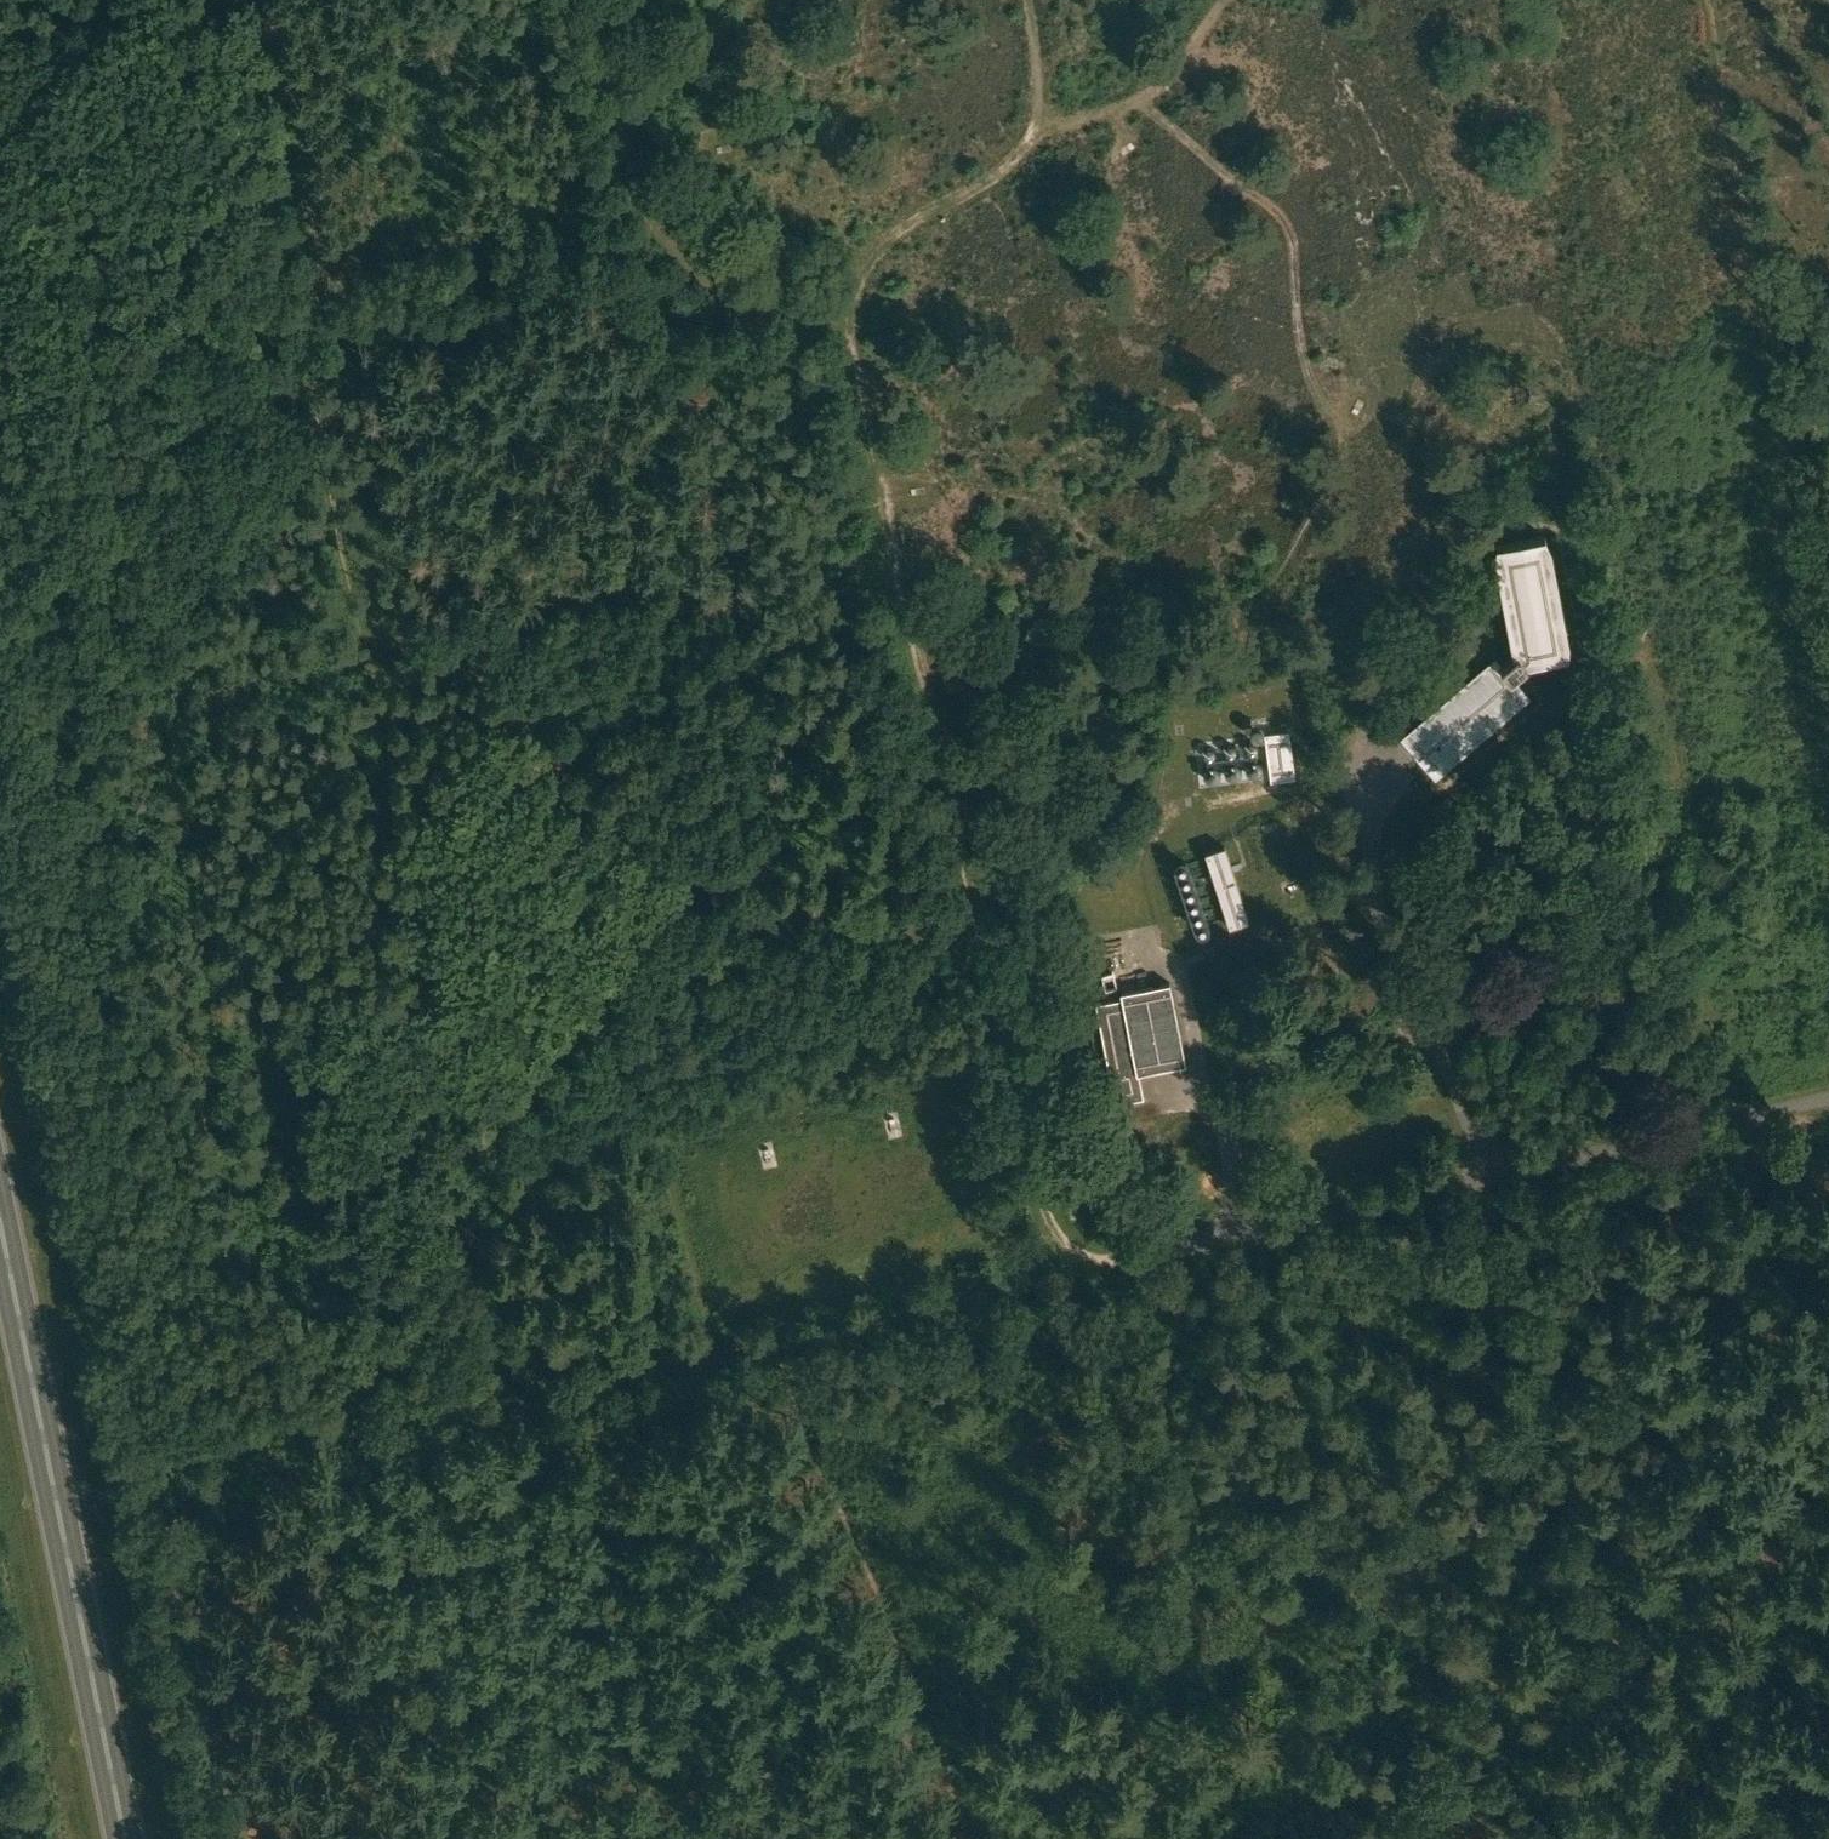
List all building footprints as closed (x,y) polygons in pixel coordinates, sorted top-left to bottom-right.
[(1528,697),(1510,676),(1526,661),(1566,654),(1568,641),(1550,546),(1543,534),(1497,543),(1495,556),(1513,652),(1499,664),(1493,658),(1402,737),(1436,776),(1528,697)] [(1271,778),(1294,775),(1288,731),(1265,734),(1271,778)] [(1205,852),(1229,925),(1249,919),(1225,845),(1205,852)] [(1121,991),(1123,998),(1096,1003),(1115,1101),(1143,1096),(1138,1071),(1185,1062),(1170,982),(1121,991)]
